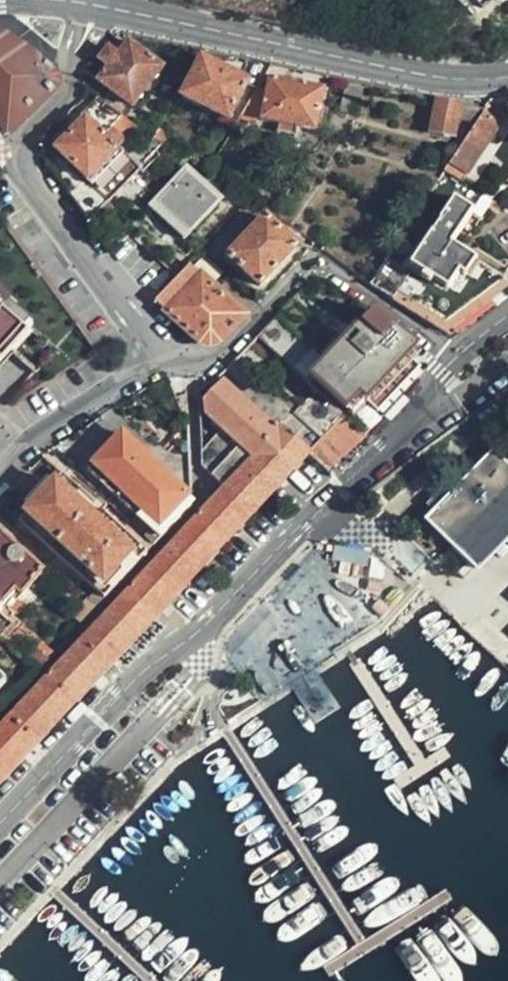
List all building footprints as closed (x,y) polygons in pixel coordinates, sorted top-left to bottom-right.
[(1,135),(6,132),(51,92),(56,83),(54,74),(45,66),(1,35),(0,35),(0,133),(1,135)] [(129,44),(119,57),(109,49),(99,61),(109,68),(99,81),(133,106),(162,69),(129,44)] [(226,122),(246,85),(202,62),(182,97),(226,122)] [(270,80),(261,120),(278,123),(298,126),(315,129),(323,88),(270,80)] [(362,85),(345,82),(341,102),(352,104),(358,105),(362,85)] [(255,91),(237,122),(247,127),(255,115),(253,114),(263,97),(255,91)] [(87,183),(71,199),(89,224),(161,147),(150,139),(97,98),(79,117),(84,122),(56,152),(87,183)] [(489,100),(482,111),(448,164),(470,178),(505,116),(495,99),(489,100)] [(459,106),(437,101),(430,134),(452,138),(459,106)] [(349,118),(352,104),(341,102),(338,115),(349,118)] [(296,136),(298,126),(278,123),(277,133),(296,136)] [(158,127),(150,139),(161,147),(171,137),(158,127)] [(445,168),(410,222),(426,233),(468,183),(445,168)] [(189,234),(218,202),(186,173),(180,179),(176,175),(167,185),(171,189),(157,204),(189,234)] [(489,197),(468,183),(426,233),(433,237),(436,240),(446,246),(489,197)] [(189,234),(157,204),(150,213),(182,242),(189,234)] [(239,209),(202,249),(214,260),(250,220),(239,209)] [(261,285),(298,247),(265,218),(229,256),(261,285)] [(410,222),(370,282),(394,297),(433,237),(426,233),(410,222)] [(433,237),(394,297),(438,325),(446,330),(507,285),(446,246),(436,240),(433,237)] [(189,263),(154,301),(199,342),(221,342),(247,316),(189,263)] [(6,350),(10,354),(34,376),(56,351),(10,311),(17,304),(8,297),(4,301),(0,297),(0,356),(6,350)] [(417,347),(370,311),(353,332),(335,315),(326,326),(343,342),(312,377),(332,396),(355,414),(368,401),(383,414),(401,392),(397,388),(387,380),(407,358),(417,347)] [(273,319),(257,337),(302,377),(319,359),(273,319)] [(6,350),(0,356),(0,365),(10,354),(6,350)] [(416,366),(407,358),(387,380),(397,388),(416,366)] [(100,677),(310,454),(325,435),(345,454),(365,435),(329,402),(311,422),(263,377),(241,400),(221,382),(201,402),(203,415),(217,430),(200,449),(201,467),(224,490),(0,728),(0,784),(100,677)] [(181,418),(187,415),(185,395),(174,399),(181,418)] [(310,454),(328,470),(345,454),(325,435),(310,454)] [(153,548),(192,506),(122,436),(87,472),(150,530),(143,539),(153,548)] [(427,518),(475,566),(507,533),(507,459),(506,462),(493,449),(427,518)] [(18,522),(104,601),(147,554),(61,473),(18,522)] [(7,621),(22,604),(16,599),(39,574),(0,537),(0,614),(7,621)] [(336,548),(335,560),(368,561),(368,549),(336,548)] [(26,660),(38,671),(48,660),(37,649),(26,660)]
